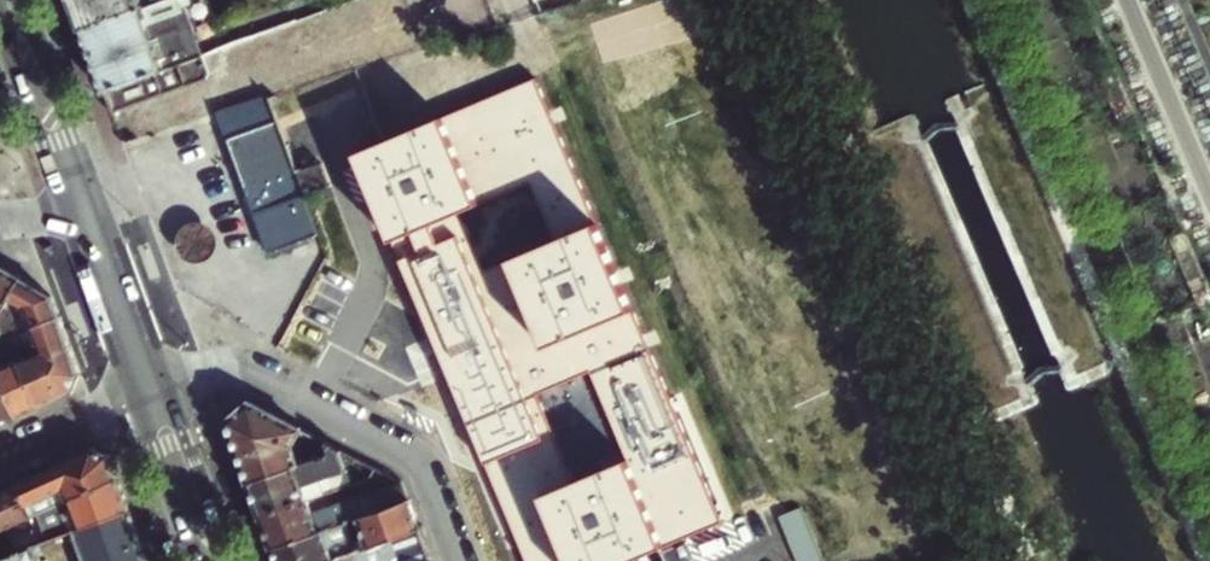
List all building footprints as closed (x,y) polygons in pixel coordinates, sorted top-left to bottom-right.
[(84,32),(171,0),(73,0),(84,32)] [(204,53),(185,0),(171,0),(84,32),(115,115),(214,78),(204,53)] [(204,53),(214,78),(115,115),(126,145),(270,99),(425,47),(409,0),(357,0),(204,53)] [(534,81),(354,157),(526,560),(634,560),(722,524),(534,81)] [(270,255),(321,236),(298,175),(278,121),(227,140),(270,255)] [(310,196),(336,186),(328,163),(302,173),(310,196)] [(20,278),(0,266),(0,312),(20,278)] [(0,312),(0,339),(7,337),(60,318),(51,296),(20,278),(0,312)] [(84,374),(60,318),(7,337),(14,351),(34,341),(62,399),(74,393),(84,374)] [(20,418),(41,408),(17,357),(11,360),(8,354),(14,351),(7,337),(0,339),(0,376),(20,418)] [(41,408),(62,399),(34,341),(14,351),(8,354),(11,360),(17,357),(41,408)] [(0,376),(0,427),(20,418),(0,376)] [(228,422),(250,481),(303,459),(297,442),(304,430),(250,402),(228,422)] [(322,492),(316,476),(342,465),(337,453),(343,450),(335,446),(329,449),(303,459),(250,481),(262,515),(308,498),(322,492)] [(94,449),(18,485),(32,516),(120,478),(112,456),(94,449)] [(132,511),(120,478),(32,516),(38,532),(39,535),(64,526),(67,535),(74,532),(132,511)] [(0,493),(0,530),(8,526),(32,516),(18,485),(0,493)] [(262,515),(275,549),(325,531),(347,523),(383,510),(376,491),(314,514),(308,498),(262,515)] [(349,549),(351,554),(421,528),(411,500),(383,510),(347,523),(352,537),(356,546),(349,549)] [(74,532),(85,560),(150,560),(132,511),(74,532)] [(32,516),(8,526),(15,541),(38,532),(32,516)] [(43,544),(67,535),(64,526),(39,535),(43,544)] [(351,554),(330,560),(433,560),(421,528),(351,554)] [(279,560),(330,560),(351,554),(349,549),(356,546),(352,537),(330,546),(325,531),(275,549),(279,560)] [(0,560),(40,560),(35,547),(9,556),(0,560)] [(0,552),(0,560),(9,556),(6,549),(0,552)]
